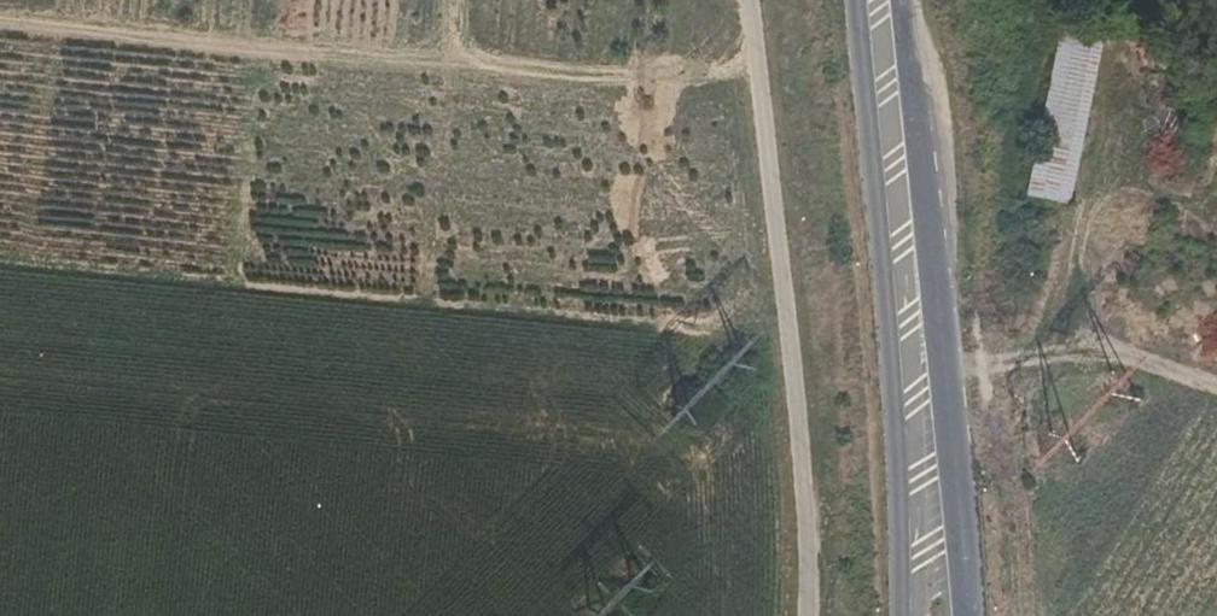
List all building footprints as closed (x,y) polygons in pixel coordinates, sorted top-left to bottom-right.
[(1059,29),(1032,196),(1078,203),(1105,36),(1059,29)]
